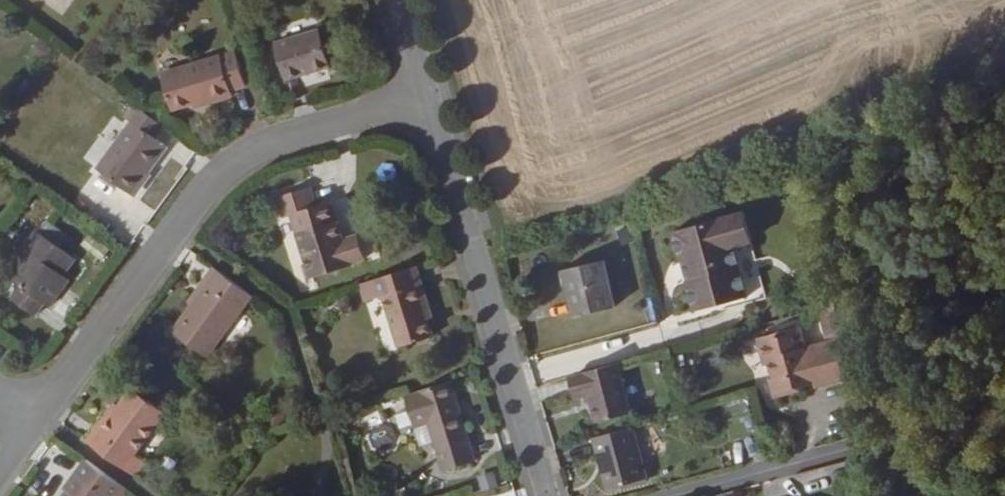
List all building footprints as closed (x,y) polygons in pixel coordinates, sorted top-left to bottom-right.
[(326,72),(316,35),(270,49),(281,85),(326,72)] [(243,90),(233,56),(158,78),(168,113),(192,107),(191,103),(198,101),(200,110),(230,101),(229,94),(243,90)] [(160,132),(131,110),(122,123),(128,128),(94,175),(128,200),(163,153),(151,144),(160,132)] [(340,246),(328,208),(313,213),(307,193),(274,203),(280,222),(289,218),(308,283),(348,271),(346,268),(361,264),(354,241),(340,246)] [(693,276),(685,277),(693,306),(745,292),(733,241),(750,237),(743,208),(672,226),(679,254),(688,252),(693,276)] [(46,311),(58,294),(51,288),(58,278),(68,264),(35,238),(4,280),(18,290),(9,304),(35,322),(42,309),(46,311)] [(604,250),(563,262),(575,307),(617,296),(604,250)] [(679,254),(685,277),(693,276),(688,252),(679,254)] [(249,301),(212,272),(201,287),(206,291),(190,312),(172,337),(204,362),(249,301)] [(411,274),(348,293),(354,311),(371,306),(379,332),(384,329),(390,355),(426,345),(419,320),(424,318),(411,274)] [(51,288),(58,294),(66,284),(58,278),(51,288)] [(206,291),(201,287),(186,308),(190,312),(206,291)] [(820,330),(837,326),(832,304),(815,308),(820,330)] [(803,316),(760,329),(767,356),(772,354),(776,368),(774,369),(779,384),(801,378),(801,375),(818,371),(819,375),(847,366),(844,349),(843,327),(810,337),(803,316)] [(618,358),(576,369),(582,390),(591,388),(598,416),(631,406),(618,358)] [(446,388),(404,400),(413,429),(426,426),(441,475),(469,468),(446,388)] [(106,414),(84,444),(131,478),(142,465),(132,458),(164,415),(131,392),(111,418),(106,414)] [(635,422),(595,434),(599,450),(603,450),(610,480),(648,469),(635,422)] [(83,462),(62,492),(68,495),(126,495),(127,494),(83,462)] [(798,474),(800,486),(827,481),(825,469),(798,474)] [(466,477),(471,495),(501,495),(494,470),(466,477)]
